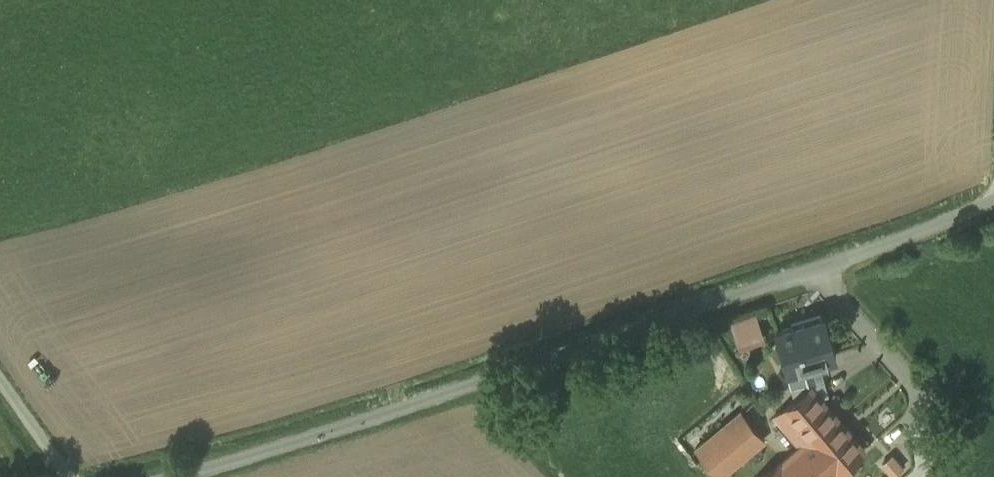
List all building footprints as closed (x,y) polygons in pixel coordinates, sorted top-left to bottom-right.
[(737,346),(765,339),(757,309),(729,316),(737,346)] [(825,314),(776,328),(788,368),(789,368),(797,396),(811,384),(820,395),(829,392),(819,359),(837,354),(825,314)] [(811,384),(797,396),(776,414),(801,445),(782,461),(796,476),(830,476),(865,447),(820,395),(811,384)] [(743,409),(696,447),(703,457),(719,475),(766,437),(743,409)] [(893,455),(883,464),(894,476),(904,467),(893,455)] [(762,476),(796,476),(782,461),(781,460),(762,476)]
